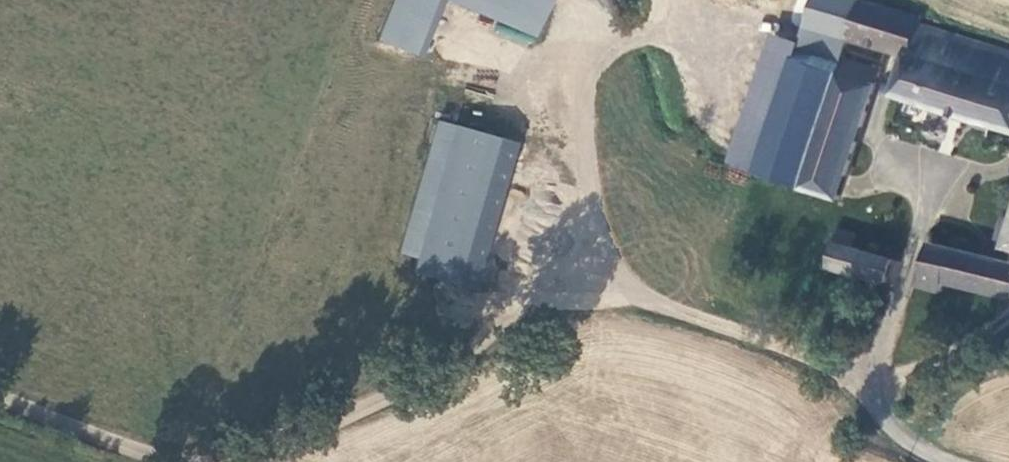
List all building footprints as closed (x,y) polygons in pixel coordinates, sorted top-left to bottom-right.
[(426,8),(404,0),(390,0),(370,68),(404,79),(426,8)] [(535,23),(464,0),(404,0),(426,8),(529,40),(535,23)] [(535,23),(542,0),(464,0),(535,23)] [(843,41),(851,8),(854,8),(857,0),(804,0),(797,27),(798,27),(843,41)] [(971,47),(912,31),(913,24),(912,23),(854,8),(851,8),(843,41),(896,62),(886,101),(1008,140),(1008,59),(971,47)] [(789,67),(832,81),(836,66),(843,41),(798,27),(792,50),(787,66),(789,67)] [(772,42),(766,39),(723,166),(751,176),(752,172),(729,163),(772,42)] [(752,172),(789,67),(787,66),(792,50),(772,42),(729,163),(752,172)] [(873,78),(836,66),(832,81),(793,193),(815,201),(831,206),(873,78)] [(832,81),(789,67),(752,172),(751,176),(750,180),(793,193),(832,81)] [(408,275),(446,141),(428,137),(391,270),(408,275)] [(510,158),(446,141),(408,275),(405,288),(469,305),(502,184),(510,158)] [(520,162),(510,158),(502,184),(514,187),(520,162)] [(1006,226),(994,220),(987,244),(995,246),(994,250),(1008,255),(1008,218),(1006,226)] [(833,238),(829,250),(847,254),(849,242),(833,238)] [(847,254),(829,250),(825,273),(881,288),(886,268),(847,254)] [(912,293),(931,298),(935,288),(1004,304),(1008,284),(1008,272),(922,251),(912,293)]
